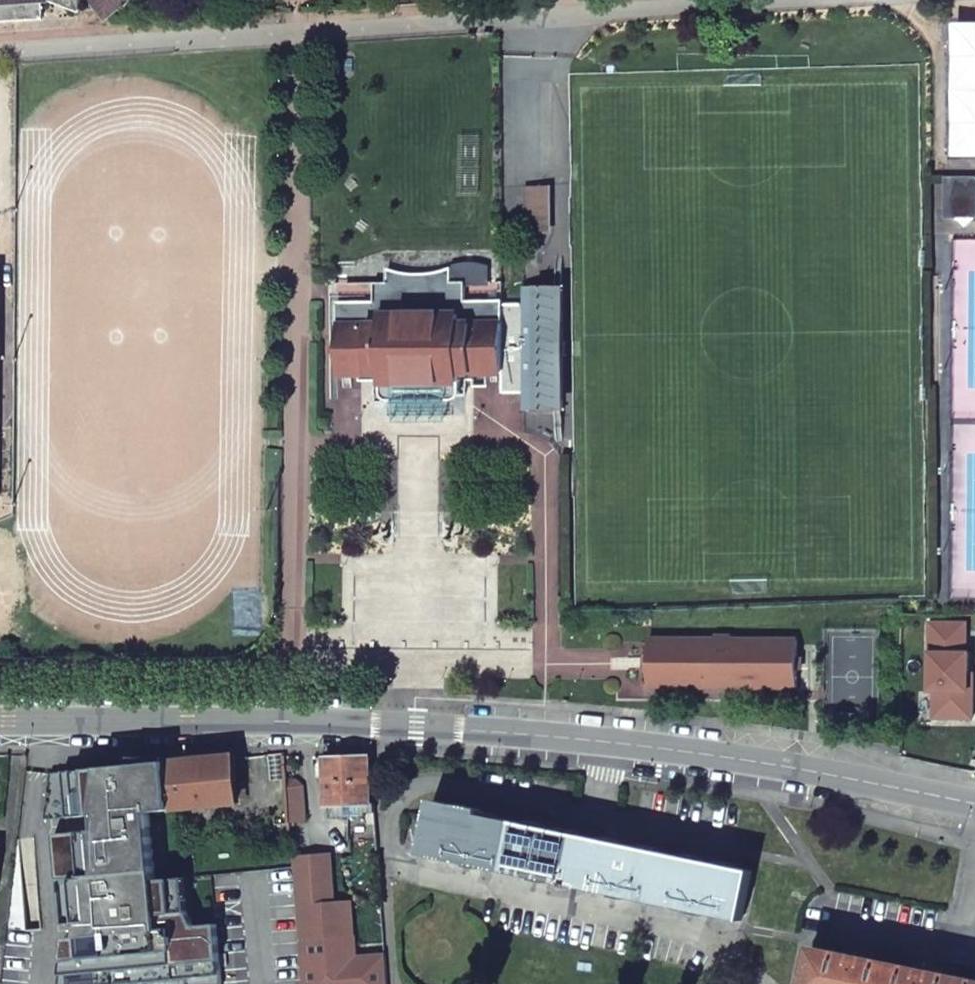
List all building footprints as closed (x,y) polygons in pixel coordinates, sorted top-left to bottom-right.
[(31,21),(29,3),(37,2),(38,0),(0,0),(0,23),(31,21)] [(55,3),(56,10),(67,14),(73,0),(48,0),(55,3)] [(116,0),(81,0),(99,17),(116,0)] [(974,204),(974,178),(943,178),(943,203),(938,207),(959,229),(969,219),(974,219),(974,204)] [(526,412),(568,412),(566,287),(525,288),(526,305),(504,304),(504,303),(469,302),(469,289),(440,290),(436,285),(429,282),(422,281),(415,283),(409,286),(404,291),(374,291),(374,304),(340,303),(340,376),(397,376),(396,404),(446,403),(446,376),(504,377),(504,395),(526,394),(526,412)] [(799,644),(651,644),(650,691),(799,692),(799,644)] [(276,826),(292,824),(292,820),(289,780),(289,771),(288,764),(287,756),(287,753),(271,755),(276,826)] [(236,756),(171,755),(172,762),(177,809),(181,809),(241,803),(240,796),(249,795),(247,781),(239,781),(237,759),(236,756)] [(373,803),(371,757),(329,758),(329,764),(322,765),(323,777),(330,777),(333,806),(373,803)] [(177,809),(172,762),(113,768),(56,772),(66,885),(68,897),(160,887),(182,884),(181,877),(180,862),(182,862),(180,836),(177,809)] [(289,780),(292,820),(307,820),(304,785),(299,780),(289,780)] [(742,921),(744,913),(749,887),(753,873),(482,816),(483,811),(461,807),(460,812),(434,806),(425,853),(472,864),(472,866),(484,870),(485,866),(536,877),(536,880),(550,883),(550,881),(567,884),(567,887),(573,888),(573,886),(616,894),(615,897),(630,901),(630,898),(695,912),(695,915),(709,918),(710,914),(742,921)] [(367,838),(378,837),(377,823),(366,823),(367,838)] [(344,854),(315,856),(318,903),(348,901),(344,854)] [(182,884),(160,887),(162,916),(184,914),(182,884)] [(189,981),(185,930),(145,933),(149,983),(154,983),(189,981)] [(941,975),(942,969),(935,970),(929,969),(922,967),(916,964),(915,970),(874,962),(876,955),(869,956),(862,955),(855,953),(849,949),(847,956),(814,950),(807,983),(974,983),(974,982),(941,975)]
